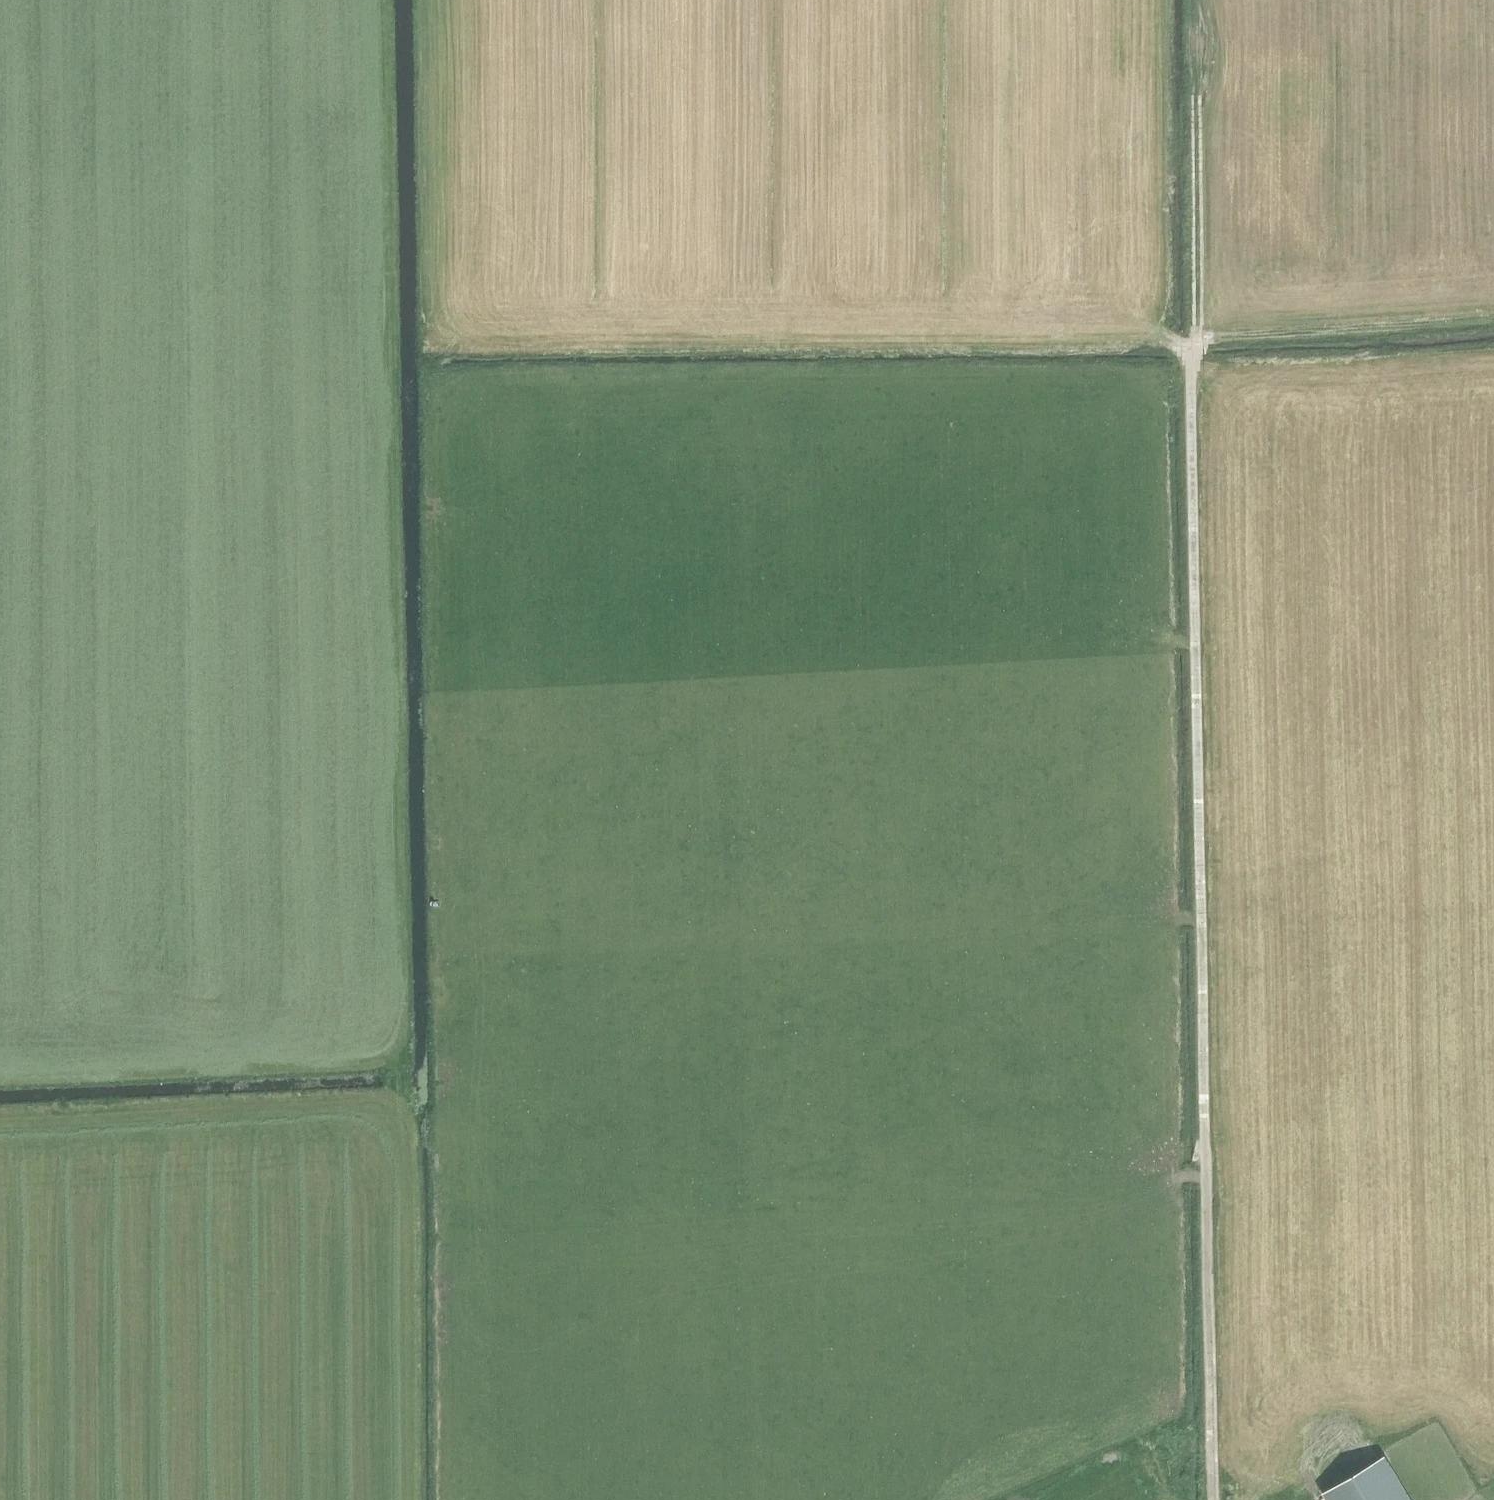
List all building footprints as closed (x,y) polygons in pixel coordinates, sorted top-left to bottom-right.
[(1384,1455),(1321,1492),(1326,1499),(1411,1499),(1384,1455)]
